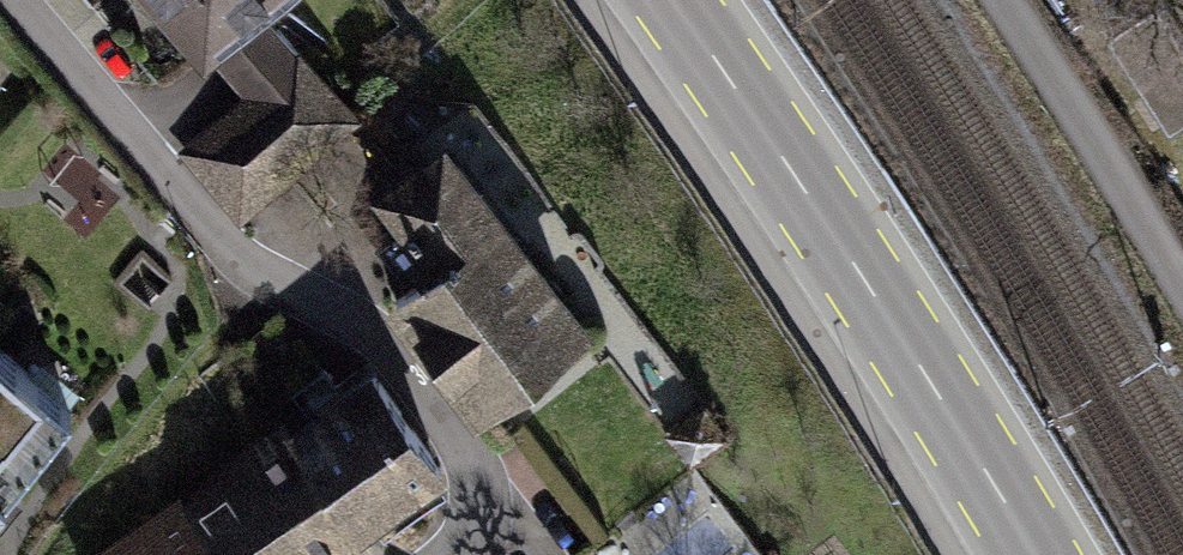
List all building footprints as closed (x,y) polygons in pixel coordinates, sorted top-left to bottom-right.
[(205,73),(215,64),(241,93),(177,151),(247,227),(362,122),(272,24),(298,0),(138,0),(205,73)] [(449,138),(372,197),(431,274),(388,307),(478,424),(599,331),(449,138)] [(72,413),(0,354),(0,501),(72,413)] [(375,370),(290,429),(283,419),(88,554),(360,554),(377,543),(371,534),(451,478),(375,370)]
